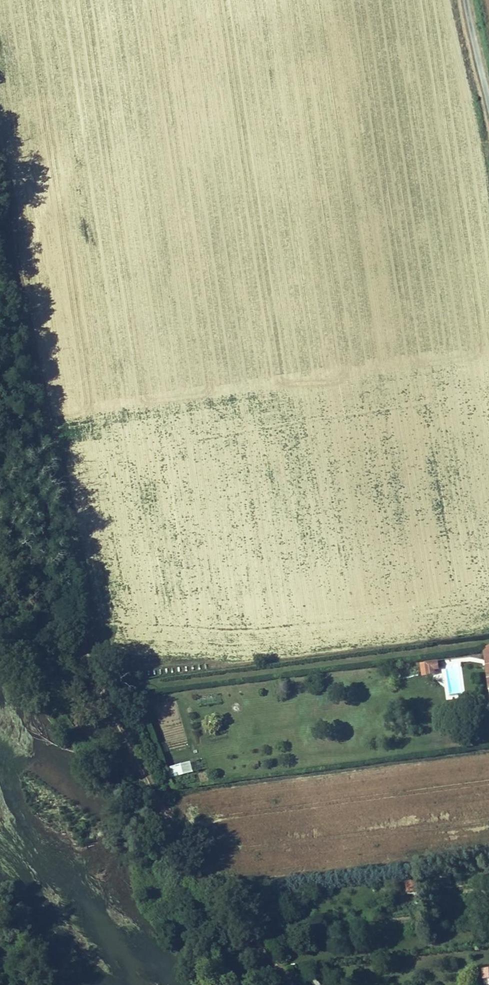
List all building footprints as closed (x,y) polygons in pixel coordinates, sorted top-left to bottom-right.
[(422,675),(440,672),(438,660),(420,663),(422,675)] [(170,779),(192,772),(189,761),(166,768),(170,779)] [(444,871),(434,872),(436,885),(446,883),(444,871)] [(430,886),(436,885),(434,872),(428,873),(430,886)] [(418,881),(405,883),(406,891),(419,890),(418,881)]
